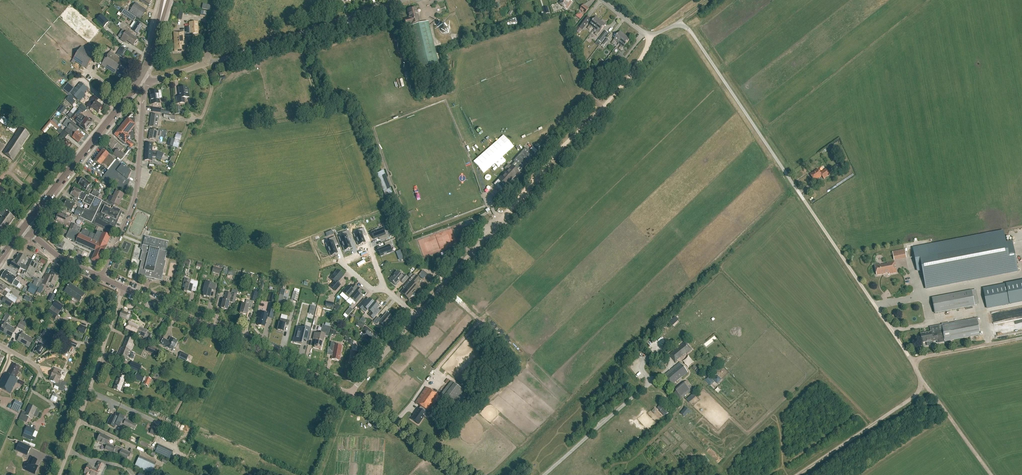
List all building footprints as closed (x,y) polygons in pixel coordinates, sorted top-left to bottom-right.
[(572,1),(570,0),(562,0),(559,4),(566,9),(572,1)] [(143,8),(137,17),(140,20),(146,11),(143,8)] [(132,16),(124,10),(121,14),(129,19),(132,16)] [(96,21),(103,28),(109,22),(101,15),(96,21)] [(595,29),(601,21),(596,17),(590,25),(587,29),(590,31),(592,27),(595,29)] [(587,23),(583,20),(578,27),(582,30),(587,23)] [(601,21),(595,29),(597,31),(595,34),(597,36),(599,33),(600,33),(606,25),(601,21)] [(134,38),(136,34),(138,35),(143,27),(137,24),(133,30),(132,29),(123,22),(119,28),(123,31),(126,33),(127,34),(134,38)] [(192,36),(192,34),(198,34),(197,23),(190,24),(190,27),(189,27),(189,28),(186,28),(186,33),(183,33),(175,34),(175,37),(175,46),(175,52),(184,52),(184,47),(182,46),(182,40),(183,40),(183,37),(192,36)] [(619,44),(625,36),(620,32),(614,40),(611,43),(614,45),(616,42),(619,44)] [(138,40),(134,38),(127,34),(126,33),(121,40),(125,43),(127,41),(134,46),(134,45),(136,45),(137,42),(137,41),(138,40)] [(625,36),(619,44),(621,46),(619,49),(621,51),(623,47),(624,48),(630,39),(625,36)] [(86,69),(95,56),(81,47),(73,60),(86,69)] [(122,58),(126,51),(123,49),(118,56),(122,58)] [(123,77),(129,68),(124,65),(125,64),(121,61),(122,60),(110,52),(101,66),(115,74),(116,72),(123,77)] [(82,101),(90,91),(80,82),(71,93),(79,101),(80,100),(82,101)] [(184,88),(184,87),(181,88),(179,88),(180,97),(176,97),(177,104),(184,103),(184,98),(189,98),(188,89),(187,90),(187,88),(184,88)] [(157,95),(157,91),(150,92),(151,96),(150,96),(151,105),(159,103),(158,95),(157,95)] [(71,104),(74,100),(73,99),(74,98),(70,95),(66,100),(71,104)] [(103,108),(96,102),(98,100),(95,96),(90,102),(86,107),(90,110),(92,108),(98,113),(103,108)] [(74,115),(89,128),(93,124),(86,119),(80,114),(81,113),(78,110),(74,115)] [(86,132),(89,128),(74,115),(71,118),(74,121),(80,126),(80,127),(86,132)] [(135,124),(135,123),(135,118),(135,116),(133,115),(132,115),(131,116),(115,136),(120,140),(119,140),(124,144),(125,144),(131,149),(135,145),(131,141),(132,140),(134,138),(135,124)] [(157,128),(159,116),(151,115),(150,127),(157,128)] [(3,117),(0,122),(0,123),(8,128),(7,129),(14,133),(18,126),(17,125),(17,124),(13,121),(12,123),(3,117)] [(59,128),(51,120),(42,131),(44,133),(45,134),(49,129),(48,128),(50,129),(51,127),(53,128),(54,127),(54,128),(54,129),(56,131),(57,130),(59,128)] [(79,143),(84,137),(78,132),(80,129),(68,120),(63,125),(68,129),(65,132),(73,138),(79,143)] [(13,160),(22,147),(21,147),(29,134),(20,128),(3,153),(13,160)] [(68,151),(70,148),(72,145),(67,141),(68,141),(65,138),(68,135),(59,128),(57,131),(61,135),(59,138),(63,142),(61,145),(67,151),(68,150),(68,151)] [(161,137),(162,133),(151,130),(149,140),(158,141),(159,137),(161,137)] [(124,149),(114,142),(115,141),(112,139),(108,144),(110,146),(110,148),(113,150),(115,148),(118,150),(114,155),(120,160),(124,155),(121,152),(124,149)] [(161,161),(163,158),(164,154),(157,152),(152,151),(152,144),(146,144),(145,161),(152,161),(152,158),(157,158),(156,159),(161,161)] [(512,166),(519,172),(534,156),(526,148),(513,161),(515,163),(512,166)] [(115,162),(116,161),(115,161),(115,160),(103,151),(94,162),(101,166),(107,170),(115,161),(115,162)] [(116,161),(115,162),(109,170),(108,171),(102,179),(125,191),(130,182),(127,179),(131,173),(116,161)] [(835,174),(842,169),(839,165),(832,170),(835,174)] [(501,191),(519,172),(512,166),(494,185),(501,191)] [(393,195),(385,169),(378,172),(386,197),(393,195)] [(830,175),(826,169),(820,173),(818,169),(810,175),(815,181),(822,176),(824,179),(830,175)] [(88,192),(92,186),(84,179),(79,185),(88,192)] [(75,189),(71,195),(82,201),(83,202),(83,203),(91,207),(95,198),(90,195),(85,192),(84,194),(75,189)] [(106,203),(113,207),(115,204),(119,206),(124,195),(116,191),(111,202),(107,200),(106,203)] [(116,227),(122,212),(113,207),(106,203),(102,201),(100,200),(99,200),(97,199),(95,198),(91,207),(90,208),(109,218),(107,222),(116,227)] [(76,211),(78,207),(67,201),(64,207),(72,211),(73,209),(76,211)] [(84,211),(79,208),(75,216),(81,219),(84,211)] [(81,219),(112,234),(116,227),(107,222),(109,218),(90,208),(89,211),(85,209),(84,211),(81,219)] [(0,209),(0,216),(2,218),(0,221),(0,240),(8,229),(7,229),(14,218),(6,212),(8,210),(6,209),(4,212),(0,209)] [(69,227),(72,219),(59,213),(56,221),(69,227)] [(358,246),(366,243),(363,235),(366,234),(363,228),(357,231),(358,233),(354,235),(358,246)] [(387,234),(385,235),(382,228),(379,230),(379,229),(375,230),(375,231),(371,233),(374,240),(380,237),(382,240),(388,238),(387,234)] [(96,252),(91,261),(98,264),(99,263),(102,255),(103,255),(107,246),(110,238),(97,232),(96,235),(96,236),(83,230),(81,235),(70,230),(69,231),(69,232),(62,229),(61,232),(67,235),(66,239),(73,242),(76,243),(96,252)] [(348,238),(351,237),(348,231),(342,233),(344,236),(339,238),(344,251),(352,248),(348,238)] [(1005,243),(1003,232),(913,249),(918,271),(923,270),(925,282),(925,285),(1017,267),(1016,264),(1012,242),(1005,243)] [(326,244),(330,255),(331,256),(334,255),(338,254),(334,245),(337,244),(335,238),(329,240),(330,243),(326,244)] [(390,242),(384,244),(386,247),(378,250),(381,257),(392,253),(390,248),(392,247),(390,242)] [(146,279),(148,280),(153,281),(154,279),(161,281),(166,262),(165,261),(167,253),(150,249),(150,248),(143,246),(140,261),(142,261),(138,275),(146,277),(146,279)] [(36,269),(39,264),(30,260),(29,261),(27,259),(19,254),(15,262),(22,266),(23,265),(26,267),(27,265),(36,270),(36,269)] [(22,266),(15,262),(14,261),(10,267),(18,272),(20,269),(24,271),(26,267),(23,265),(22,266)] [(877,275),(889,273),(889,274),(897,273),(896,269),(895,269),(895,266),(895,262),(887,263),(887,265),(881,266),(881,265),(875,266),(877,275)] [(32,277),(36,269),(36,270),(27,265),(26,267),(24,271),(23,272),(32,277)] [(10,275),(5,271),(1,278),(12,286),(12,285),(13,285),(16,287),(19,283),(15,280),(16,279),(12,276),(12,275),(11,274),(10,275)] [(339,272),(337,271),(335,274),(334,274),(332,275),(332,276),(330,279),(333,282),(334,283),(330,287),(335,291),(340,286),(337,283),(343,276),(342,275),(342,273),(340,272),(339,272)] [(403,277),(398,272),(395,275),(395,274),(389,280),(392,283),(396,286),(400,281),(403,284),(408,278),(404,275),(403,277)] [(47,275),(42,285),(47,287),(49,284),(54,287),(59,276),(52,273),(50,277),(47,275)] [(413,297),(415,294),(415,293),(418,288),(415,286),(420,280),(414,275),(403,287),(405,289),(401,293),(409,300),(411,297),(413,297)] [(184,292),(191,294),(193,287),(197,288),(198,282),(184,279),(182,288),(184,288),(184,292)] [(1021,302),(1021,282),(985,289),(988,308),(1021,302)] [(29,288),(27,292),(33,295),(38,288),(30,283),(28,287),(29,288)] [(214,291),(216,286),(216,285),(214,285),(205,283),(203,293),(204,293),(203,297),(209,298),(211,291),(214,291)] [(80,302),(85,294),(70,284),(64,292),(80,302)] [(0,285),(0,293),(3,295),(4,295),(6,296),(8,293),(5,291),(6,289),(0,285)] [(357,289),(353,285),(350,288),(348,286),(342,293),(349,299),(350,298),(357,289)] [(350,298),(356,303),(362,297),(359,295),(362,292),(358,288),(357,289),(350,298)] [(236,295),(237,291),(232,290),(231,294),(226,292),(224,301),(223,300),(221,309),(227,310),(229,302),(234,303),(236,295)] [(276,302),(278,291),(269,290),(267,301),(276,302)] [(935,314),(975,306),(972,291),(932,299),(935,314)] [(15,303),(18,299),(11,294),(8,299),(15,303)] [(11,307),(14,303),(5,297),(2,302),(11,307)] [(369,299),(367,301),(364,299),(358,307),(362,311),(365,309),(367,311),(368,310),(374,303),(369,299)] [(251,309),(253,302),(247,300),(245,305),(242,304),(240,313),(246,315),(248,308),(251,309)] [(55,320),(59,314),(64,307),(55,301),(46,314),(55,320)] [(374,303),(368,310),(371,313),(368,315),(373,319),(380,312),(377,309),(380,307),(374,303)] [(991,316),(991,320),(1007,317),(1006,314),(1016,312),(1015,305),(987,311),(988,317),(991,316)] [(348,316),(353,310),(350,308),(345,314),(348,316)] [(130,321),(132,316),(130,315),(122,311),(119,317),(128,321),(128,320),(130,321)] [(268,316),(261,314),(262,313),(257,312),(256,318),(260,319),(258,326),(264,327),(266,320),(267,320),(268,315),(268,316)] [(385,328),(393,319),(387,313),(381,320),(378,317),(373,322),(377,325),(379,322),(385,328)] [(280,319),(279,323),(277,330),(284,332),(286,325),(288,326),(290,321),(280,319)] [(980,335),(977,319),(949,324),(949,323),(942,324),(945,342),(980,335)] [(146,335),(147,334),(148,332),(139,328),(140,327),(138,327),(138,326),(129,321),(125,330),(136,335),(136,334),(144,338),(143,339),(144,339),(144,338),(146,339),(145,341),(150,343),(152,336),(149,335),(149,336),(146,335)] [(4,324),(2,327),(1,328),(2,328),(0,331),(0,332),(11,338),(16,330),(4,324)] [(84,334),(87,328),(80,326),(78,331),(84,334)] [(328,337),(330,328),(324,326),(323,332),(322,332),(321,335),(315,333),(313,340),(316,340),(314,348),(320,349),(322,342),(323,342),(325,336),(328,337)] [(301,344),(302,339),(303,337),(307,338),(308,338),(310,329),(305,327),(305,330),(302,329),(297,328),(294,338),(296,339),(295,343),(301,344)] [(370,345),(376,339),(371,335),(373,333),(366,327),(363,331),(366,333),(361,339),(364,341),(365,340),(370,345)] [(932,335),(931,333),(921,335),(922,343),(932,341),(933,342),(938,341),(937,334),(932,335)] [(33,340),(22,334),(20,337),(19,338),(17,342),(29,348),(33,340)] [(44,347),(43,347),(45,344),(46,341),(38,337),(35,342),(38,344),(34,351),(36,352),(36,353),(39,355),(41,351),(42,352),(43,350),(42,350),(44,347)] [(70,353),(72,347),(65,344),(67,340),(63,337),(58,346),(60,347),(59,349),(70,353)] [(127,361),(135,341),(127,338),(122,348),(121,348),(117,357),(127,361)] [(178,342),(171,338),(169,342),(164,339),(161,345),(166,347),(165,348),(173,352),(178,342)] [(339,361),(342,347),(334,345),(335,343),(331,342),(329,350),(333,351),(331,359),(339,361)] [(688,345),(686,343),(670,355),(676,362),(678,361),(677,360),(685,353),(685,354),(691,350),(689,347),(687,345),(688,345)] [(149,346),(147,351),(155,355),(157,350),(149,346)] [(186,360),(189,356),(182,352),(179,356),(186,360)] [(363,361),(365,355),(358,354),(359,353),(351,352),(349,363),(357,364),(357,360),(363,361)] [(139,373),(142,366),(132,361),(129,368),(139,373)] [(672,386),(688,373),(680,363),(664,376),(672,386)] [(18,379),(16,378),(18,373),(18,372),(20,367),(13,364),(8,374),(4,375),(0,382),(0,389),(10,394),(18,379)] [(51,377),(60,381),(61,376),(60,375),(62,371),(55,368),(53,373),(51,377)] [(64,380),(71,382),(74,375),(66,372),(64,380)] [(143,383),(145,376),(137,373),(134,379),(143,383)] [(122,393),(127,378),(118,374),(115,381),(117,382),(114,390),(122,393)] [(708,376),(704,380),(710,386),(714,382),(708,376)] [(65,383),(60,381),(51,377),(49,381),(56,384),(55,386),(62,390),(65,383)] [(451,407),(464,391),(454,384),(442,400),(451,407)] [(682,385),(675,390),(680,396),(687,391),(682,385)] [(426,388),(415,403),(420,407),(427,411),(429,413),(440,397),(426,388)] [(138,397),(139,394),(134,392),(126,389),(124,393),(133,396),(133,395),(138,397)] [(23,404),(16,401),(11,409),(18,413),(23,404)] [(668,412),(661,405),(658,409),(664,415),(668,412)] [(32,419),(36,409),(29,406),(26,413),(22,412),(19,419),(23,421),(27,419),(28,417),(32,419)] [(425,414),(427,411),(420,407),(418,410),(418,409),(411,420),(418,425),(425,414)] [(123,417),(117,415),(115,417),(112,416),(109,421),(107,425),(114,428),(116,425),(119,427),(124,418),(123,417)] [(127,421),(125,420),(123,424),(134,429),(137,425),(127,420),(127,421)] [(32,437),(35,430),(26,426),(23,434),(32,437)] [(108,444),(110,439),(100,434),(97,442),(107,446),(105,450),(119,456),(127,460),(130,453),(122,450),(116,447),(115,448),(108,444)] [(147,449),(150,442),(141,438),(138,444),(147,449)] [(27,456),(31,447),(20,442),(16,451),(27,456)] [(150,472),(154,462),(138,455),(133,465),(150,472)] [(28,463),(25,470),(35,474),(38,467),(35,466),(37,460),(31,458),(29,463),(28,463)] [(104,466),(98,463),(95,470),(88,466),(84,473),(85,474),(100,474),(104,466)]
